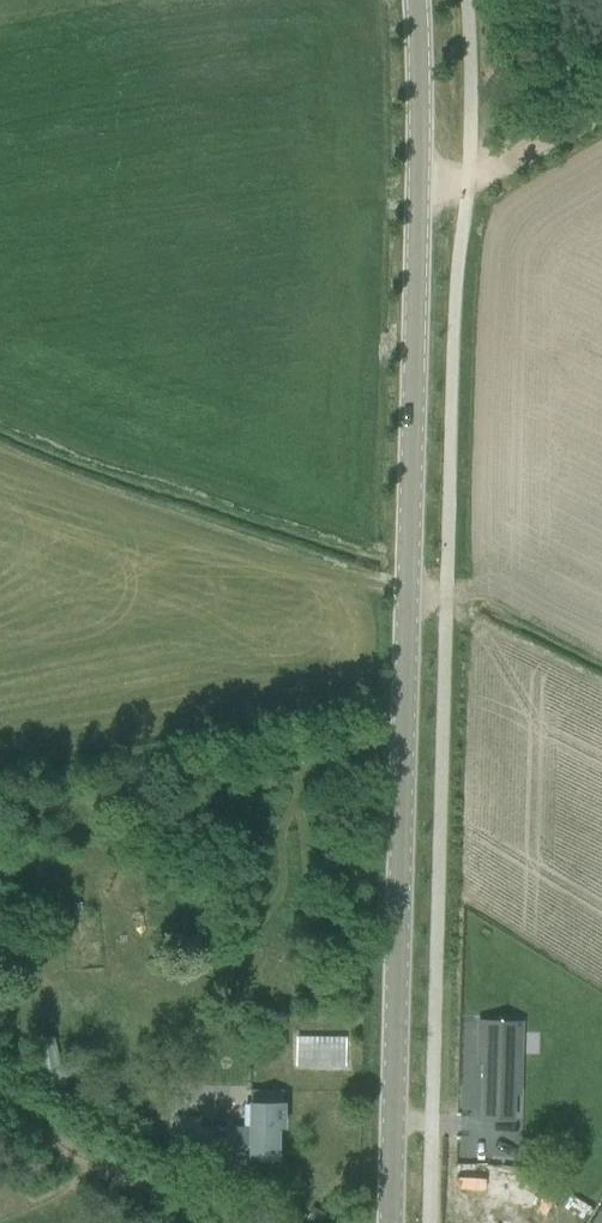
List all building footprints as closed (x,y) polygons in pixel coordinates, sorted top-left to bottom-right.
[(521,1022),(479,1021),(478,1061),(483,1061),(483,1091),(513,1092),(514,1062),(519,1062),(521,1022)] [(346,1034),(295,1035),(296,1067),(347,1066),(346,1034)] [(34,1042),(43,1089),(92,1081),(91,1074),(104,1072),(103,1065),(90,1066),(89,1060),(57,1065),(55,1051),(53,1038),(34,1042)] [(276,1160),(277,1129),(283,1129),(283,1103),(250,1103),(249,1129),(224,1129),(224,1126),(213,1125),(213,1129),(200,1129),(201,1119),(175,1118),(174,1168),(200,1169),(200,1158),(222,1159),(222,1166),(237,1166),(238,1159),(276,1160)] [(495,1173),(531,1192),(542,1170),(506,1151),(495,1173)] [(594,1210),(562,1193),(546,1222),(585,1222),(594,1210)] [(309,1218),(317,1222),(319,1222),(324,1213),(314,1208),(309,1218)] [(585,1222),(601,1222),(601,1215),(594,1210),(585,1222)]
